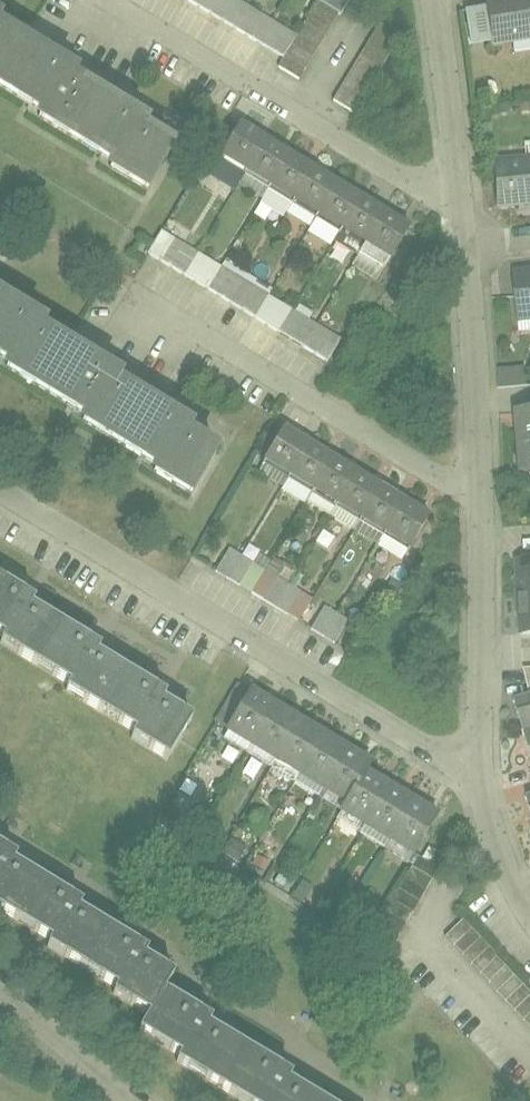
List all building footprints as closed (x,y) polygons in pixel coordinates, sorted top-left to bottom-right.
[(285,55),(278,67),(302,80),(346,0),(318,0),(300,32),(242,0),(187,0),(285,55)] [(529,0),(489,0),(481,1),(489,48),(529,41),(529,4),(529,0)] [(21,101),(18,107),(84,145),(79,154),(135,186),(163,138),(136,123),(141,115),(67,73),(71,66),(0,25),(0,89),(21,101)] [(335,101),(356,113),(393,46),(371,34),(335,101)] [(230,119),(205,161),(377,265),(403,223),(230,119)] [(491,166),(497,213),(529,209),(529,162),(491,166)] [(165,234),(152,256),(329,364),(342,342),(165,234)] [(516,276),(519,321),(529,320),(529,275),(516,276)] [(0,292),(0,356),(4,359),(1,364),(73,406),(70,412),(136,450),(131,458),(187,490),(215,443),(188,427),(192,420),(119,377),(123,371),(44,326),(48,319),(0,292)] [(499,368),(499,386),(523,386),(523,368),(499,368)] [(517,477),(529,475),(529,412),(510,414),(517,477)] [(266,413),(242,453),(402,545),(426,505),(266,413)] [(229,549),(215,573),(300,622),(313,599),(296,588),(302,577),(260,552),(254,563),(229,549)] [(514,557),(520,638),(529,637),(529,556),(514,557)] [(0,573),(0,636),(63,674),(60,679),(129,721),(126,727),(162,748),(187,708),(157,690),(160,685),(91,643),(95,637),(25,594),(28,590),(0,573)] [(325,607),(310,629),(334,645),(349,622),(325,607)] [(518,611),(505,610),(504,635),(517,635),(518,611)] [(231,682),(206,724),(409,846),(434,804),(231,682)] [(529,741),(529,693),(517,698),(526,729),(529,741)] [(0,847),(0,908),(42,933),(38,939),(110,980),(106,987),(142,1008),(131,1027),(173,1051),(169,1058),(243,1100),(321,1100),(279,1076),(283,1069),(199,1020),(203,1013),(157,986),(167,968),(137,951),(141,945),(70,903),(74,897),(2,855),(5,850),(0,847)]
